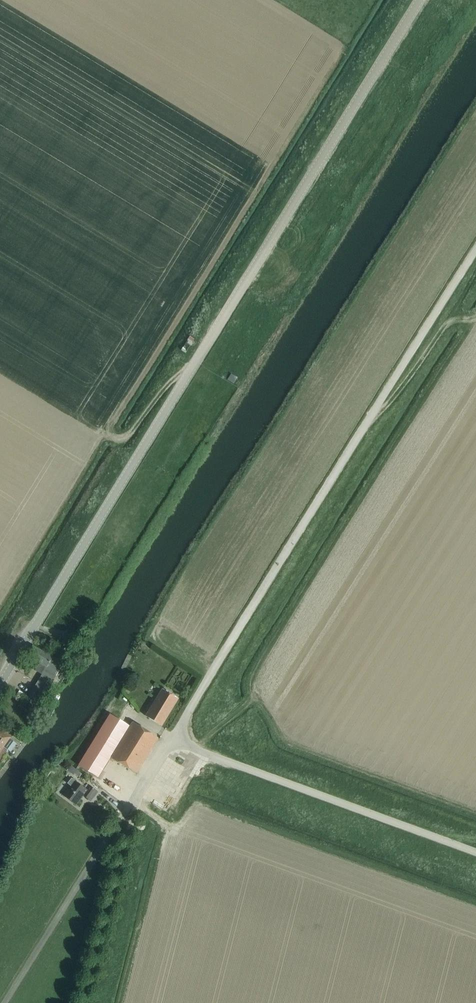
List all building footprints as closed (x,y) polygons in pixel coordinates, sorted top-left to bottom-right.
[(196,332),(188,346),(193,349),(201,335),(196,332)] [(39,440),(35,444),(42,453),(46,449),(39,440)] [(38,704),(58,672),(63,663),(33,645),(26,655),(40,663),(36,670),(42,674),(28,697),(38,704)] [(62,658),(67,650),(60,646),(56,654),(62,658)] [(68,674),(73,665),(69,663),(64,672),(68,674)] [(161,725),(178,698),(163,689),(146,716),(161,725)] [(110,714),(78,765),(97,777),(129,726),(110,714)] [(132,722),(110,758),(136,773),(158,738),(132,722)] [(4,747),(7,749),(8,749),(11,752),(17,743),(14,741),(10,738),(11,736),(0,728),(0,744),(4,747)] [(174,785),(179,789),(185,783),(172,773),(170,777),(177,782),(174,785)] [(85,788),(71,778),(67,783),(70,786),(63,795),(60,793),(59,793),(78,807),(76,805),(81,798),(80,798),(82,795),(90,801),(98,791),(88,784),(85,788)]
